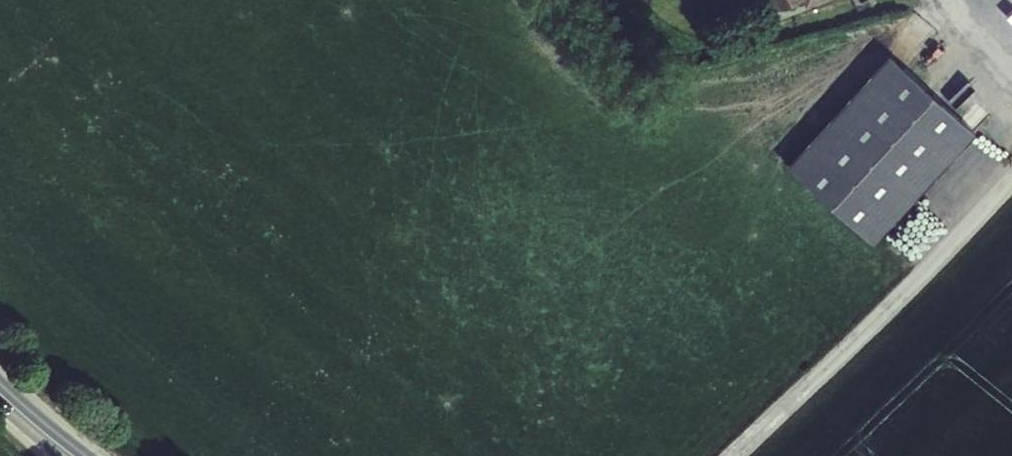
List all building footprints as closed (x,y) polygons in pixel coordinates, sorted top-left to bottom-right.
[(967,125),(881,42),(778,150),(864,234),(967,125)]
